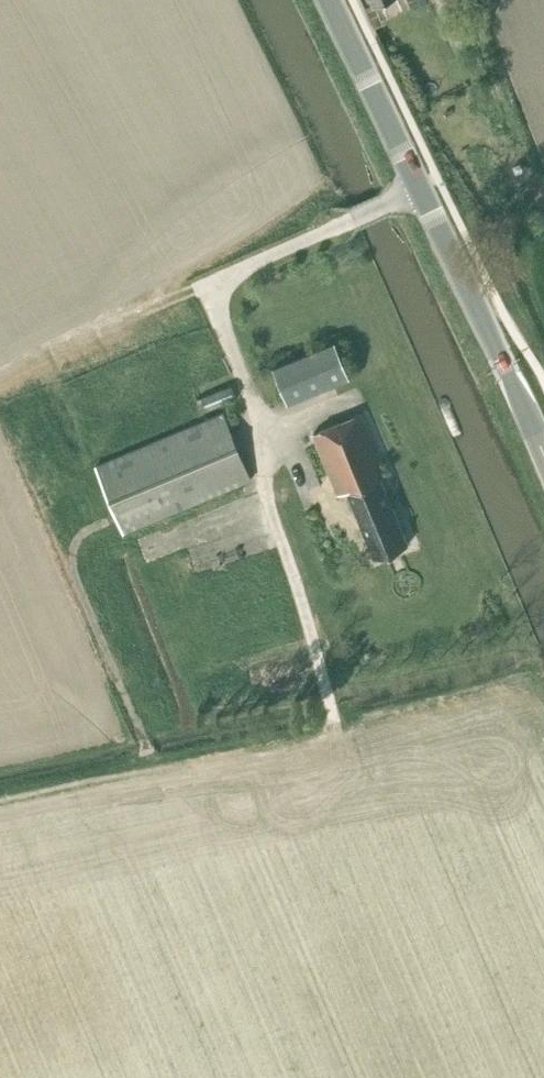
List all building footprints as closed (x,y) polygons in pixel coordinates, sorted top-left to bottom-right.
[(287,399),(350,374),(336,339),(273,365),(287,399)] [(203,409),(236,396),(231,383),(198,397),(203,409)] [(224,410),(96,462),(124,530),(251,478),(224,410)] [(408,542),(393,506),(380,475),(385,473),(382,464),(360,412),(312,432),(337,493),(348,489),(375,556),(408,542)]
